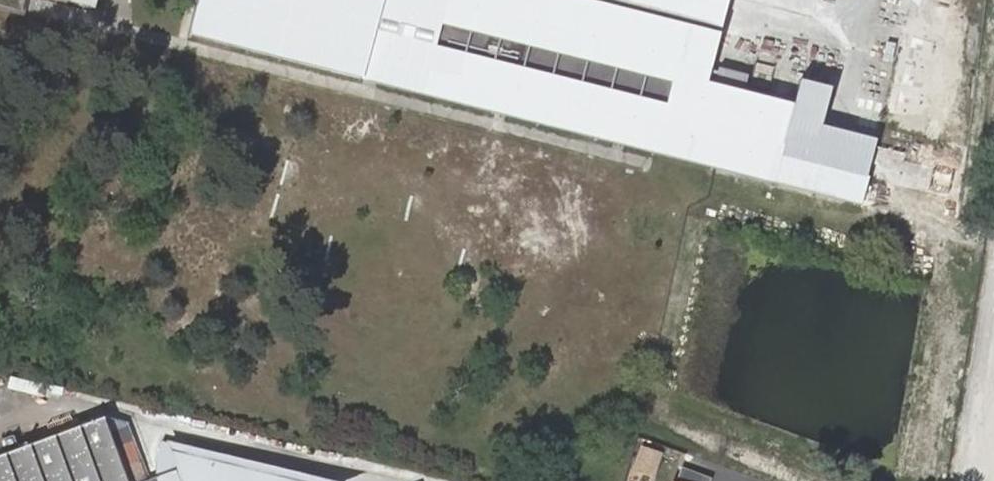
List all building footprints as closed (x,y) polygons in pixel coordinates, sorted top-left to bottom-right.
[(23,14),(27,0),(0,0),(0,8),(23,14)] [(95,9),(98,0),(61,0),(95,9)] [(193,34),(861,207),(868,178),(782,156),(795,105),(709,82),(730,0),(202,0),(193,34)] [(106,418),(0,457),(0,480),(129,480),(106,418)] [(655,479),(663,455),(642,447),(633,472),(655,479)] [(172,448),(180,468),(148,480),(318,480),(172,448)]
